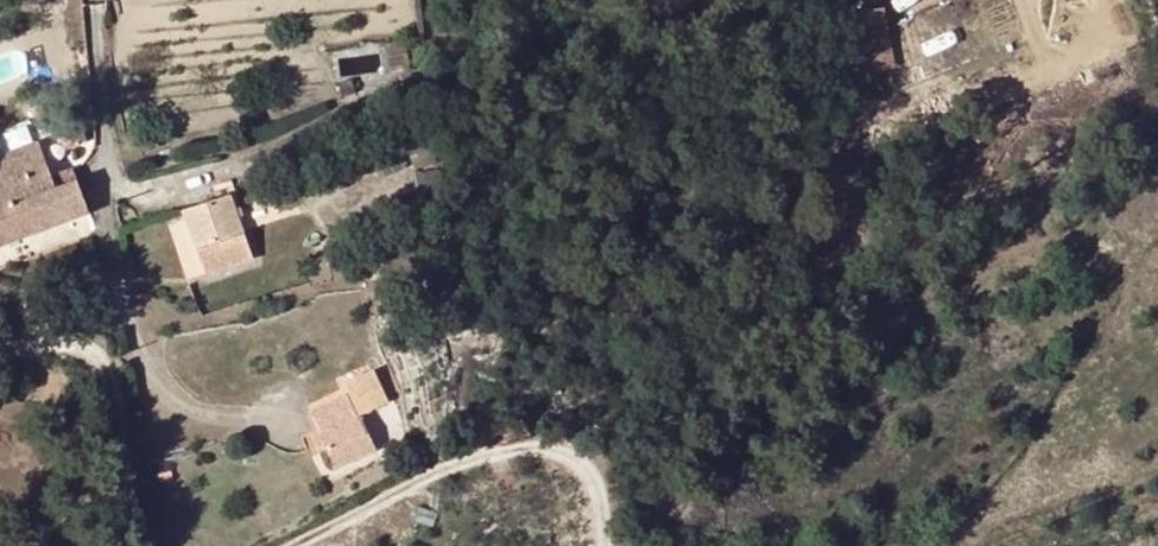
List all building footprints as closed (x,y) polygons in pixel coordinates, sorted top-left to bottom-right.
[(884,6),(845,14),(856,73),(895,65),(888,28),(884,6)] [(841,76),(856,73),(845,14),(829,18),(841,76)] [(80,71),(82,93),(92,92),(90,70),(80,71)] [(357,93),(352,80),(340,84),(344,97),(357,93)] [(38,140),(36,132),(11,141),(0,145),(0,155),(38,140)] [(89,211),(73,168),(51,176),(38,140),(0,155),(0,245),(89,211)] [(205,274),(253,258),(231,194),(185,210),(205,274)] [(351,394),(312,412),(336,465),(375,449),(361,415),(389,401),(374,371),(346,384),(351,394)]
